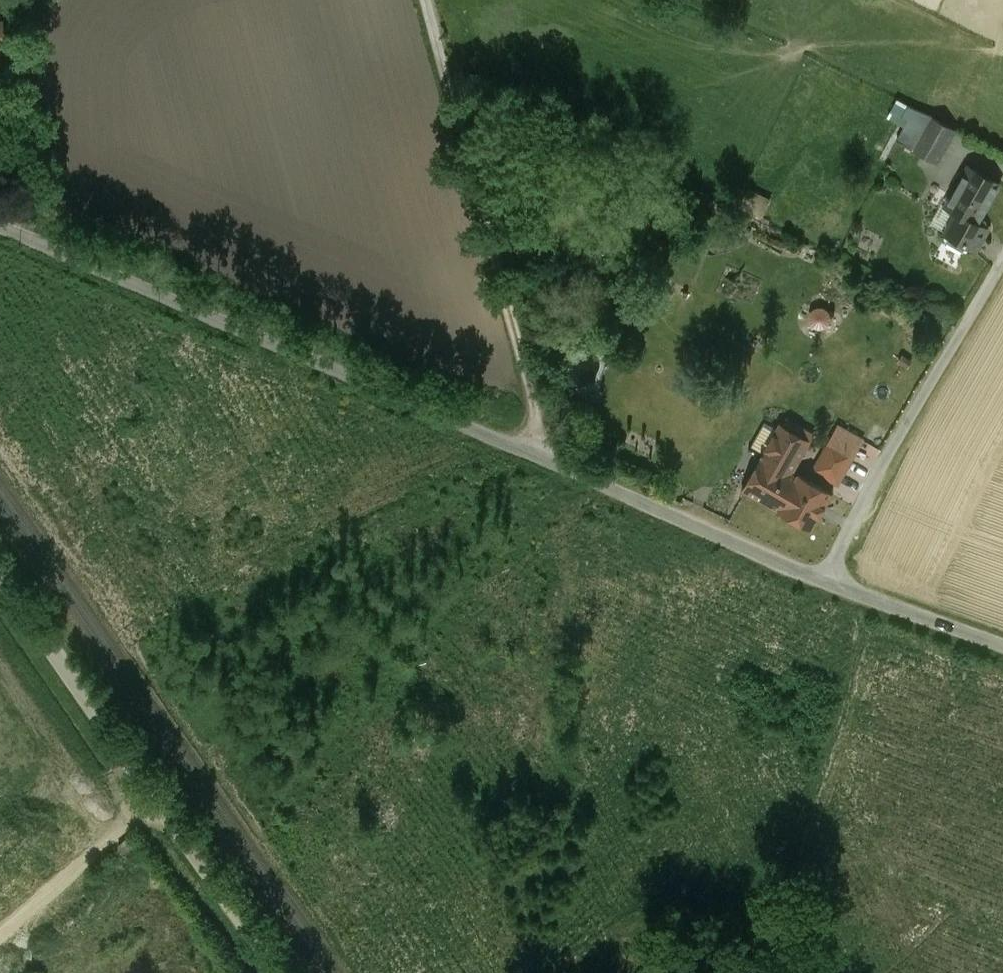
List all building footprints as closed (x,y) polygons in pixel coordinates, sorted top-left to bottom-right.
[(954,132),(916,110),(898,143),(936,165),(954,132)] [(977,223),(980,218),(998,185),(1000,185),(1000,184),(967,165),(966,167),(968,167),(946,206),(957,213),(977,223)] [(977,223),(957,213),(946,232),(948,235),(969,246),(977,251),(983,238),(981,236),(986,225),(985,221),(980,218),(977,223)] [(969,246),(948,235),(945,239),(946,245),(961,253),(966,252),(969,246)] [(771,505),(789,473),(808,441),(780,426),(744,489),(771,505)] [(854,454),(830,441),(814,469),(837,483),(854,454)] [(789,473),(771,505),(811,528),(831,494),(798,475),(797,477),(789,473)]
